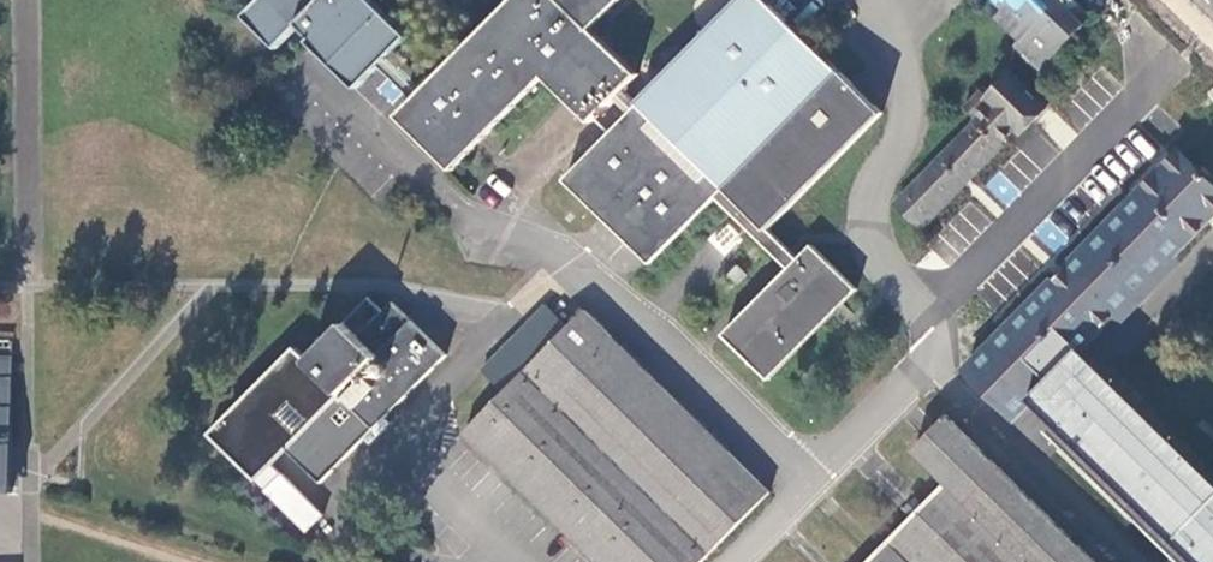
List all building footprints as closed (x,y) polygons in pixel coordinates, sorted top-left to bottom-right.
[(248,17),(280,49),(303,24),(318,39),(314,43),(363,88),(389,60),(398,51),(411,37),(374,0),(265,0),(248,17)] [(432,85),(424,93),(402,116),(456,169),(548,77),(594,121),(615,100),(625,89),(639,75),(594,29),(624,0),(514,0),(432,85)] [(717,198),(727,188),(768,231),(769,230),(881,112),(765,0),(740,0),(642,106),(631,116),(569,179),(654,262),(717,198)] [(1005,7),(997,15),(1020,38),(1013,47),(1038,72),(1086,24),(1079,18),(1087,10),(1076,0),(999,0),(1005,7)] [(389,60),(424,93),(432,85),(398,51),(389,60)] [(1022,132),(1048,106),(1013,73),(988,98),(980,90),(963,106),(977,120),(896,202),(919,225),(1015,126),(1022,132)] [(639,104),(625,89),(615,100),(631,116),(642,106),(639,104)] [(1124,207),(1174,255),(1212,215),(1212,184),(1179,151),(1169,161),(1124,207)] [(768,231),(727,188),(717,198),(788,269),(797,259),(769,230),(768,231)] [(1174,255),(1124,207),(1078,255),(1130,301),(1174,255)] [(811,245),(797,259),(788,269),(723,336),(769,380),(857,290),(811,245)] [(1130,301),(1078,255),(1020,314),(966,370),(969,373),(1015,419),(1033,401),(1082,351),(1130,301)] [(730,276),(740,286),(749,276),(739,267),(730,276)] [(322,483),(449,354),(392,303),(384,311),(369,298),(308,360),(295,348),(210,434),(258,481),(288,450),(322,483)] [(481,373),(502,394),(466,431),(598,561),(703,561),(770,494),(584,312),(569,326),(548,304),(481,373)] [(1082,351),(1033,401),(1060,427),(1198,561),(1212,561),(1212,479),(1088,356),(1082,351)] [(13,486),(13,356),(0,356),(0,486),(13,486)] [(1087,552),(1007,474),(947,415),(913,450),(947,484),(920,511),(870,561),(1097,561),(1087,552)]
